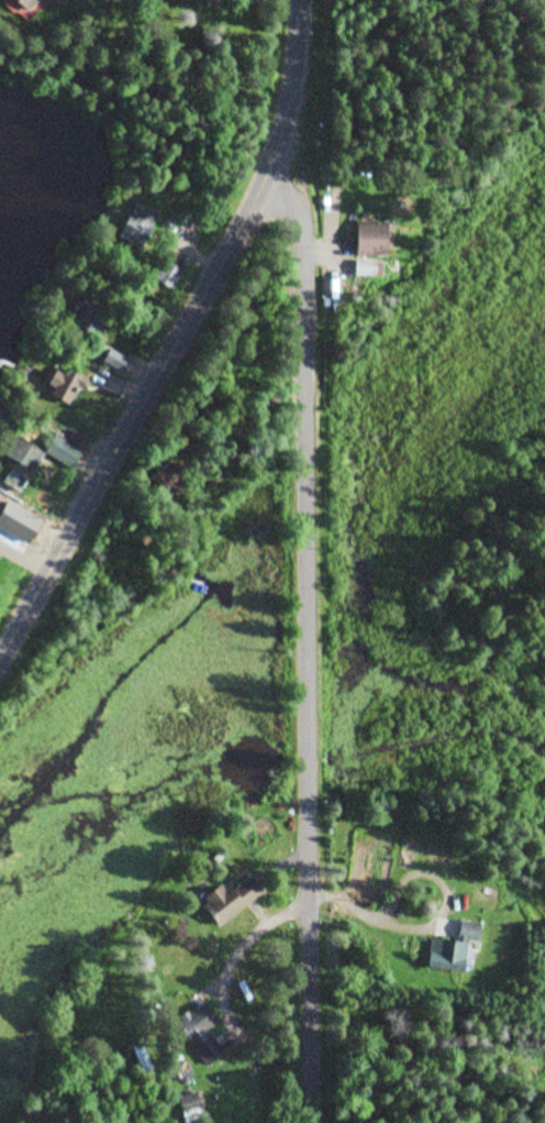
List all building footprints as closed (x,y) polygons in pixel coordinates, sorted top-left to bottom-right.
[(25,17),(43,0),(9,0),(25,17)] [(140,215),(131,210),(116,237),(138,249),(158,214),(145,206),(140,215)] [(383,258),(383,222),(352,222),(352,258),(383,258)] [(169,292),(181,272),(161,261),(150,280),(169,292)] [(352,276),(368,276),(368,262),(352,262),(352,276)] [(91,338),(106,314),(85,302),(71,326),(91,338)] [(118,373),(125,359),(108,350),(100,363),(118,373)] [(83,378),(55,367),(44,396),(73,406),(83,378)] [(65,441),(52,434),(41,453),(69,469),(86,439),(71,431),(65,441)] [(24,474),(40,456),(17,436),(1,455),(24,474)] [(260,891),(247,876),(228,892),(221,883),(197,903),(217,927),(260,891)] [(478,924),(458,921),(455,942),(428,939),(424,968),(460,973),(464,940),(476,942),(478,924)] [(216,1022),(202,1002),(173,1021),(203,1066),(221,1054),(205,1029),(216,1022)] [(130,1046),(140,1085),(151,1083),(141,1043),(130,1046)]
